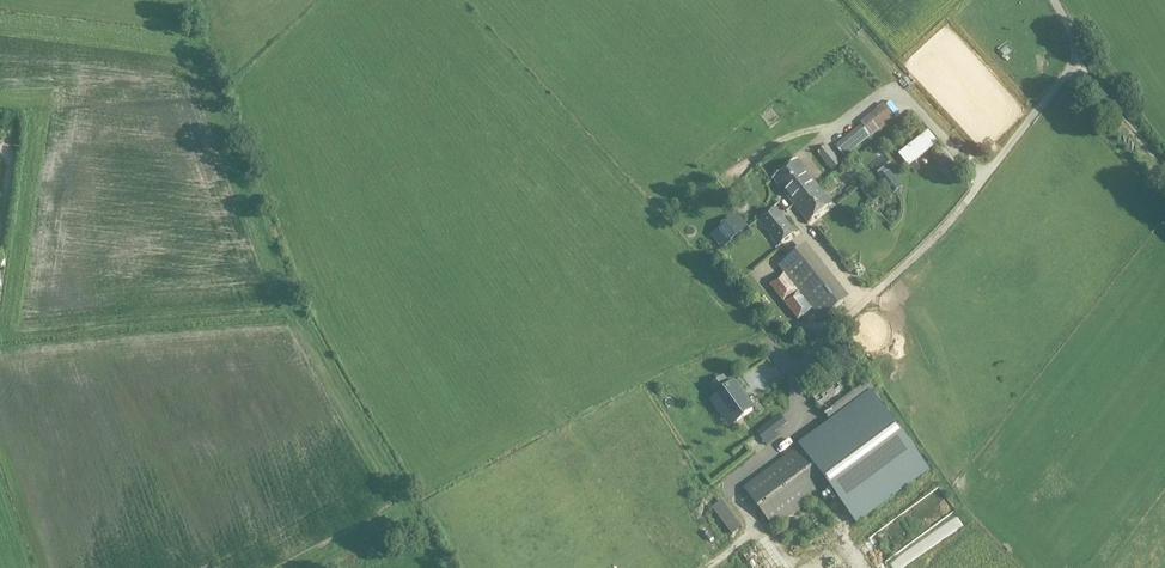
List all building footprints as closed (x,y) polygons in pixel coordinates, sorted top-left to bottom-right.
[(917,38),(924,34),(917,23),(911,27),(917,38)] [(914,46),(919,51),(931,39),(926,33),(914,46)] [(845,158),(895,118),(884,104),(861,123),(862,124),(835,146),(845,158)] [(909,166),(937,144),(928,133),(900,155),(909,166)] [(842,164),(827,146),(817,154),(833,172),(842,164)] [(810,223),(833,204),(800,163),(776,181),(810,223)] [(797,233),(777,207),(758,222),(766,231),(767,230),(772,236),(771,237),(779,247),(797,233)] [(739,217),(724,230),(733,241),(748,228),(739,217)] [(807,247),(781,268),(822,318),(848,297),(807,247)] [(849,257),(855,264),(864,256),(857,249),(849,257)] [(801,332),(810,329),(807,318),(797,321),(801,332)] [(742,373),(769,413),(792,397),(765,357),(742,373)] [(756,410),(736,382),(731,385),(725,376),(709,387),(716,397),(710,401),(730,429),(756,410)] [(744,488),(775,529),(831,487),(857,522),(929,469),(873,393),(744,488)] [(825,393),(814,397),(817,406),(828,402),(825,393)] [(823,411),(827,416),(844,403),(840,398),(823,411)] [(757,428),(763,424),(756,413),(750,417),(757,428)] [(779,436),(769,424),(758,433),(767,445),(779,436)] [(712,504),(730,533),(740,527),(722,498),(712,504)]
